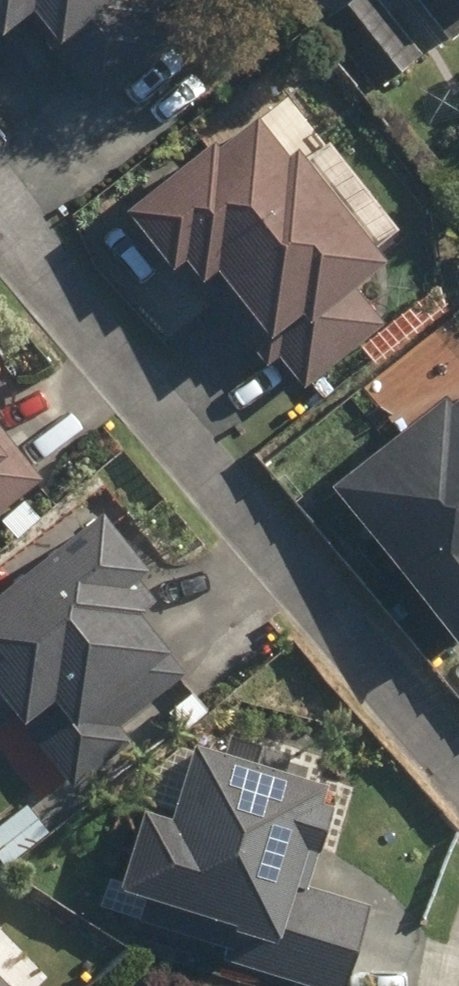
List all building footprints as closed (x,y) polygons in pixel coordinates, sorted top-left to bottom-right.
[(12,24),(42,0),(69,33),(57,44),(103,101),(176,42),(142,0),(0,0),(0,10),(12,24)] [(383,90),(421,61),(375,0),(362,0),(332,23),(383,90)] [(455,49),(458,45),(458,0),(414,0),(455,49)] [(220,134),(133,205),(179,260),(190,251),(208,273),(204,276),(274,361),(285,352),(309,382),(377,327),(347,291),(393,254),(304,144),(295,152),(280,133),(239,131),(226,141),(220,134)] [(338,481),(458,626),(458,397),(456,399),(451,392),(338,481)] [(44,475),(18,442),(11,447),(0,434),(0,510),(44,475)] [(0,593),(0,677),(26,710),(22,712),(77,782),(135,736),(107,700),(175,646),(143,605),(156,594),(140,574),(152,565),(107,508),(0,593)] [(125,882),(153,891),(145,919),(240,947),(236,959),(325,985),(349,985),(374,902),(308,882),(320,843),(323,845),(337,798),(326,794),(331,779),(286,765),(290,751),(235,735),(231,749),(200,739),(178,813),(149,804),(125,882)] [(0,963),(0,985),(23,985),(0,963)]
